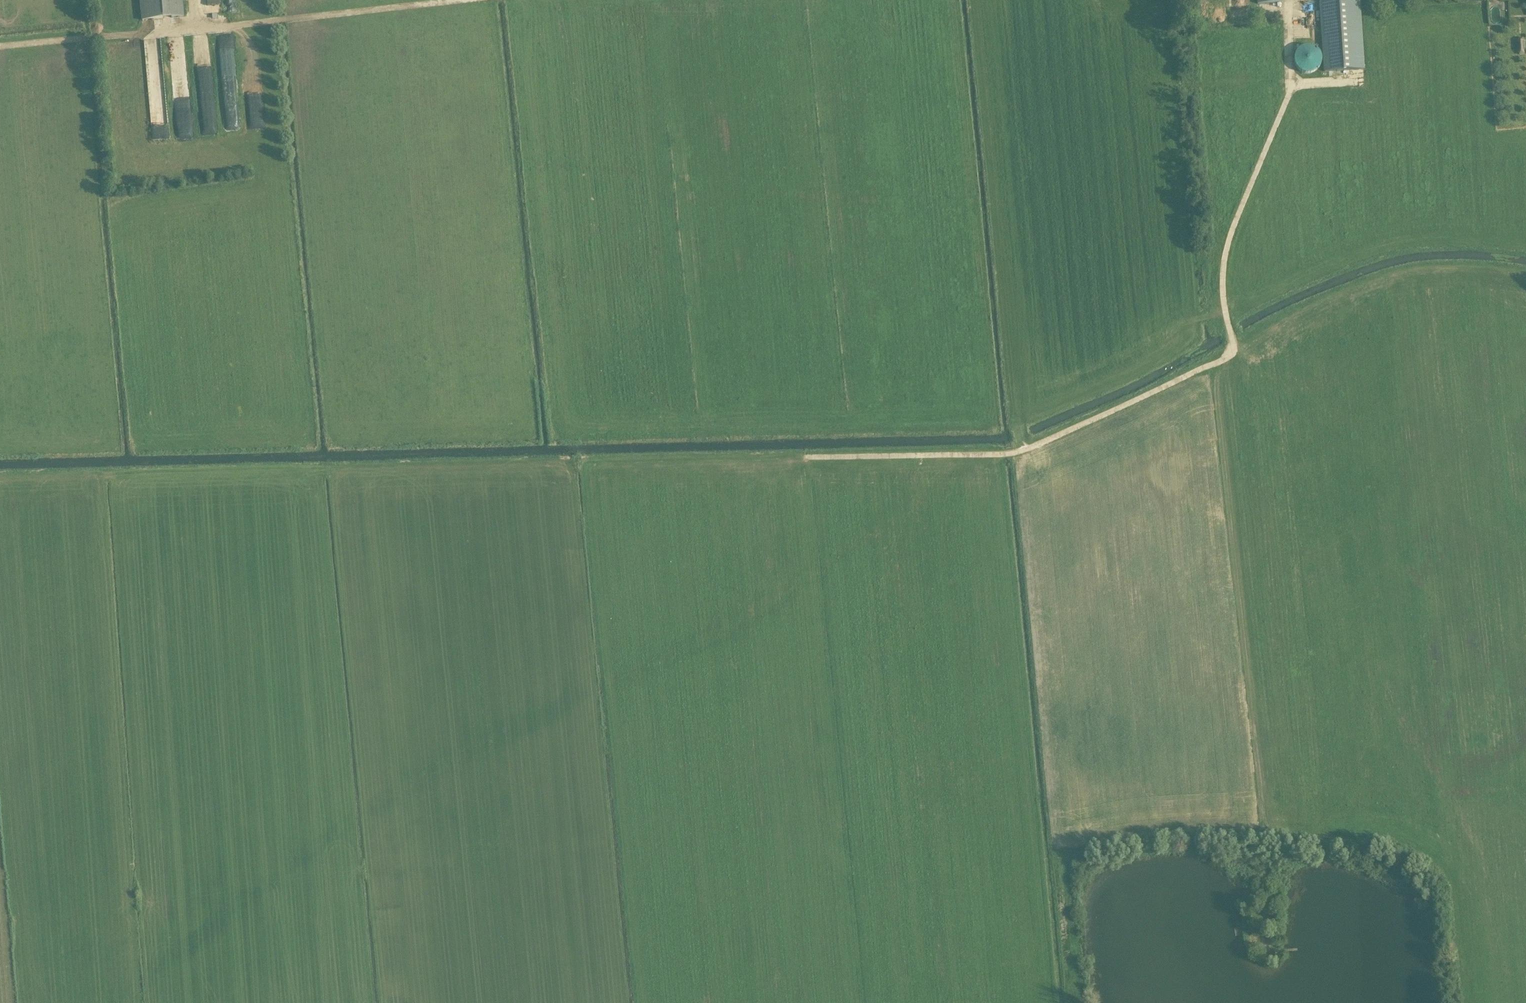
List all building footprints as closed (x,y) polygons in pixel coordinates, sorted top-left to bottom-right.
[(183,16),(182,0),(140,0),(142,19),(183,16)] [(1324,72),(1364,69),(1359,0),(1319,0),(1324,72)] [(183,43),(175,45),(176,54),(171,55),(172,63),(186,61),(183,43)] [(1322,61),(1322,60),(1322,59),(1321,57),(1321,56),(1320,54),(1320,53),(1319,52),(1318,50),(1317,49),(1316,48),(1315,47),(1314,47),(1312,46),(1311,46),(1310,46),(1309,46),(1307,46),(1306,46),(1305,46),(1303,46),(1301,47),(1300,48),(1298,49),(1297,51),(1296,52),(1295,53),(1295,54),(1294,55),(1294,57),(1294,58),(1294,60),(1294,61),(1294,62),(1294,64),(1295,65),(1295,66),(1296,67),(1297,69),(1298,70),(1299,70),(1300,71),(1301,72),(1303,73),(1305,73),(1306,73),(1308,74),(1309,74),(1310,73),(1312,73),(1313,72),(1314,72),(1315,71),(1316,71),(1317,70),(1319,68),(1319,67),(1320,66),(1321,65),(1321,64),(1321,63),(1322,61)] [(196,76),(210,76),(210,55),(195,56),(196,76)] [(1264,923),(1251,926),(1252,933),(1265,930),(1264,923)]
